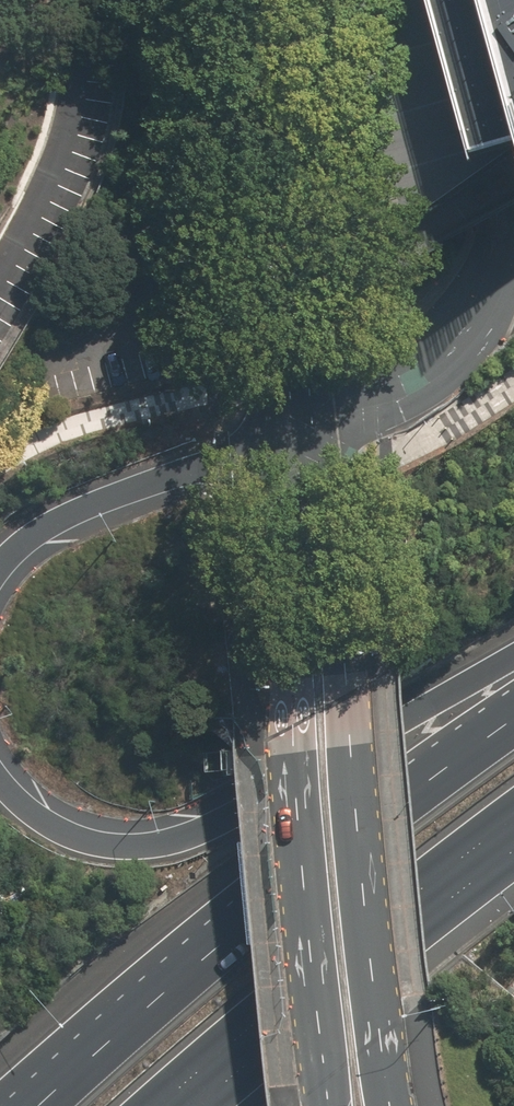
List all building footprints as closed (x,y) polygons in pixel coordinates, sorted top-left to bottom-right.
[(394,252),(483,172),(480,158),(500,153),(513,150),(513,0),(375,0),(394,252)]
